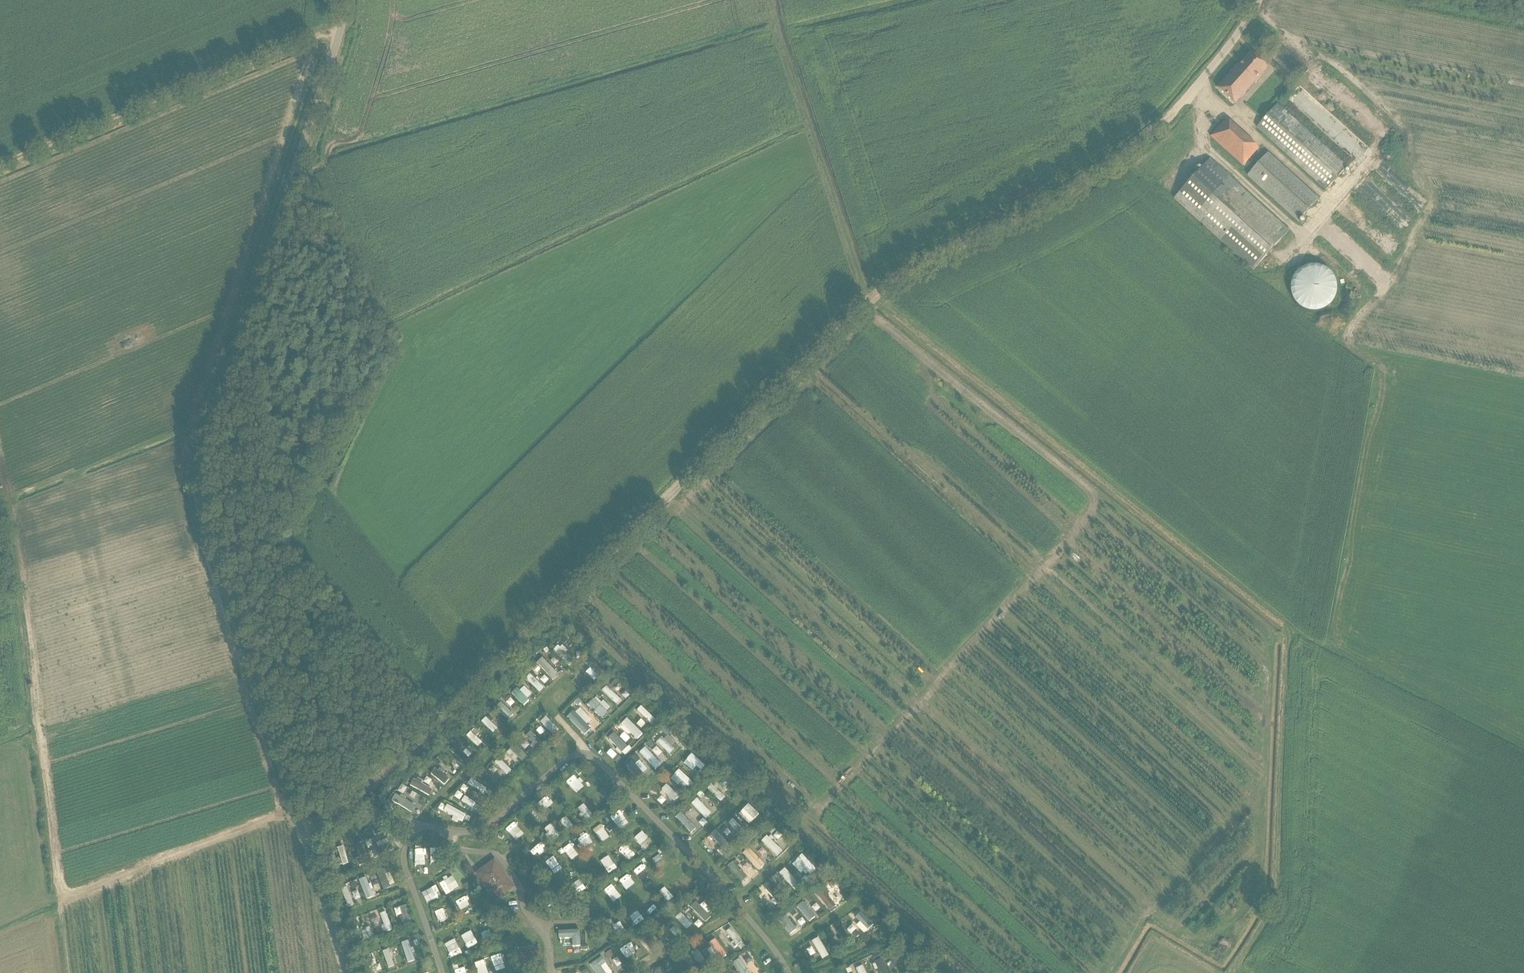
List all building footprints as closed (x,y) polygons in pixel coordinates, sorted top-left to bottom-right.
[(1479,12),(1480,8),(1460,4),(1461,1),(1456,0),(1435,0),(1435,4),(1479,12)] [(1217,88),(1229,99),(1235,105),(1268,69),(1250,53),(1238,66),(1237,66),(1228,75),(1229,76),(1225,80),(1224,79),(1217,88)] [(1326,191),(1346,168),(1277,105),(1256,128),(1326,191)] [(1242,166),(1258,148),(1226,119),(1210,137),(1242,166)] [(1297,222),(1317,200),(1267,154),(1247,176),(1297,222)] [(1174,199),(1181,206),(1253,271),(1288,232),(1209,160),(1174,199)] [(1301,270),(1299,271),(1298,272),(1296,274),(1295,275),(1294,277),(1293,279),(1292,281),(1291,283),(1291,285),(1291,287),(1291,289),(1291,291),(1291,293),(1291,295),(1292,297),(1292,299),(1293,300),(1294,302),(1296,304),(1297,305),(1299,307),(1300,308),(1302,309),(1304,310),(1305,311),(1307,311),(1309,312),(1311,312),(1313,312),(1315,312),(1317,312),(1319,312),(1321,311),(1323,310),(1325,309),(1327,308),(1328,307),(1330,306),(1331,304),(1333,302),(1334,301),(1335,299),(1335,297),(1336,295),(1336,293),(1337,291),(1337,289),(1337,287),(1336,285),(1336,283),(1335,281),(1335,279),(1334,278),(1333,276),(1331,274),(1330,273),(1329,272),(1327,270),(1325,269),(1324,268),(1322,268),(1320,267),(1318,267),(1316,266),(1314,266),(1312,266),(1310,266),(1308,267),(1306,267),(1304,268),(1303,269),(1301,270)] [(128,339),(119,341),(121,349),(130,347),(128,339)] [(303,446),(296,436),(290,441),(297,451),(303,446)] [(593,659),(587,664),(591,668),(586,673),(594,681),(604,672),(593,659)] [(540,665),(554,681),(560,676),(546,660),(540,665)] [(539,692),(544,687),(534,678),(529,683),(539,692)] [(606,686),(602,691),(616,704),(621,699),(606,686)] [(527,698),(532,694),(526,687),(515,697),(524,706),(530,701),(527,698)] [(600,719),(607,713),(596,697),(588,703),(600,719)] [(642,705),(637,710),(651,725),(656,720),(642,705)] [(506,706),(500,712),(508,720),(513,715),(506,706)] [(493,733),(498,728),(487,717),(482,722),(493,733)] [(554,735),(559,728),(545,717),(540,723),(554,735)] [(636,740),(643,734),(626,718),(620,724),(636,740)] [(666,728),(662,732),(667,737),(670,733),(666,728)] [(536,749),(543,743),(532,732),(525,738),(536,749)] [(622,753),(629,747),(614,733),(608,739),(622,753)] [(478,747),(482,743),(475,736),(471,740),(478,747)] [(651,740),(646,744),(651,749),(655,745),(651,740)] [(522,762),(528,758),(517,744),(506,752),(514,762),(519,758),(522,762)] [(655,769),(661,764),(645,747),(639,752),(655,769)] [(691,754),(683,763),(695,773),(703,764),(691,754)] [(617,755),(612,760),(617,764),(619,762),(621,759),(617,755)] [(636,755),(631,758),(636,763),(640,760),(636,755)] [(506,776),(511,771),(500,759),(488,770),(496,779),(503,772),(506,776)] [(630,771),(636,766),(632,762),(627,766),(630,771)] [(446,784),(450,777),(434,768),(430,775),(446,784)] [(679,769),(674,774),(679,779),(684,774),(679,769)] [(431,798),(441,782),(428,774),(423,782),(417,779),(412,786),(431,798)] [(572,788),(582,783),(577,774),(568,779),(572,788)] [(467,784),(484,793),(487,787),(471,778),(467,784)] [(661,789),(665,793),(657,800),(664,807),(677,794),(667,784),(661,789)] [(559,801),(568,795),(562,787),(554,792),(559,801)] [(406,789),(396,804),(411,813),(420,798),(406,789)] [(697,798),(691,803),(705,819),(711,813),(697,798)] [(443,802),(439,809),(462,823),(466,816),(443,802)] [(576,808),(585,820),(592,815),(583,803),(576,808)] [(738,814),(749,824),(759,814),(748,804),(738,814)] [(530,823),(538,818),(532,809),(524,815),(530,823)] [(682,813),(677,818),(687,828),(692,823),(682,813)] [(568,814),(558,823),(566,831),(576,823),(568,814)] [(609,820),(617,831),(623,827),(615,815),(609,820)] [(741,836),(746,831),(732,818),(727,823),(741,836)] [(506,830),(514,838),(522,830),(514,822),(506,830)] [(545,829),(549,834),(547,836),(552,843),(561,836),(552,824),(545,829)] [(593,830),(602,843),(610,837),(600,824),(593,830)] [(710,835),(725,851),(731,846),(716,830),(710,835)] [(642,851),(653,845),(645,831),(635,837),(642,851)] [(587,833),(577,839),(584,850),(594,845),(587,833)] [(777,857),(783,851),(767,836),(761,842),(777,857)] [(522,851),(526,856),(531,852),(535,857),(544,849),(536,839),(522,851)] [(615,851),(625,864),(633,857),(624,845),(615,851)] [(344,846),(338,848),(343,864),(348,863),(344,846)] [(439,862),(439,848),(431,848),(431,862),(439,862)] [(655,864),(664,857),(661,853),(652,859),(655,864)] [(807,878),(817,869),(803,854),(793,862),(807,878)] [(609,873),(616,869),(608,856),(601,861),(609,873)] [(555,875),(563,869),(554,857),(546,863),(555,875)] [(492,861),(478,873),(497,896),(511,885),(492,861)] [(736,861),(728,866),(734,875),(742,870),(736,861)] [(383,870),(376,873),(384,890),(391,887),(383,870)] [(794,890),(800,884),(787,870),(781,875),(794,890)] [(628,874),(619,881),(626,890),(635,883),(628,874)] [(367,877),(359,880),(365,900),(373,898),(367,877)] [(443,888),(448,895),(454,891),(449,884),(443,888)] [(613,902),(621,896),(612,885),(604,891),(613,902)] [(770,885),(760,894),(774,909),(784,900),(770,885)] [(662,903),(671,900),(667,886),(657,889),(662,903)] [(347,887),(341,889),(348,907),(354,905),(347,887)] [(830,911),(837,904),(822,891),(816,897),(830,911)] [(701,895),(696,899),(701,904),(705,900),(701,895)] [(809,895),(805,898),(809,904),(814,900),(809,895)] [(704,924),(712,918),(707,911),(710,908),(705,902),(699,906),(696,901),(690,906),(704,924)] [(808,922),(815,918),(805,901),(798,905),(808,922)] [(394,909),(396,917),(409,913),(406,905),(394,909)] [(635,907),(627,913),(635,926),(644,920),(635,907)] [(435,912),(439,922),(446,919),(443,909),(435,912)] [(682,912),(676,917),(685,930),(692,925),(682,912)] [(856,926),(864,934),(874,925),(861,912),(855,917),(860,922),(856,926)] [(387,913),(371,917),(373,924),(380,922),(383,933),(392,930),(387,913)] [(747,940),(752,937),(744,921),(738,925),(747,940)] [(850,934),(856,928),(852,924),(847,930),(850,934)] [(675,927),(670,930),(675,939),(680,936),(675,927)] [(731,928),(726,932),(737,946),(742,942),(731,928)] [(471,930),(461,936),(467,949),(478,944),(471,930)] [(483,942),(492,939),(490,930),(481,932),(483,942)] [(579,931),(558,932),(558,940),(571,940),(572,948),(580,948),(579,931)] [(812,941),(822,959),(829,956),(819,937),(812,941)] [(715,938),(709,943),(711,947),(708,949),(714,959),(724,952),(715,938)] [(759,938),(751,941),(760,959),(767,956),(759,938)] [(630,942),(619,949),(626,959),(637,952),(630,942)] [(816,963),(821,959),(811,944),(805,948),(816,963)] [(416,960),(411,945),(403,948),(408,963),(416,960)] [(383,951),(389,968),(395,966),(388,949),(383,951)] [(697,949),(692,953),(702,968),(707,964),(697,949)] [(374,951),(374,960),(379,960),(379,969),(383,969),(383,965),(385,965),(384,951),(374,951)] [(610,951),(605,955),(609,960),(614,957),(610,951)] [(546,954),(533,954),(533,963),(546,963),(546,954)] [(590,966),(595,972),(604,972),(601,968),(605,965),(601,959),(590,966)] [(740,959),(733,964),(739,972),(750,972),(740,959)]
